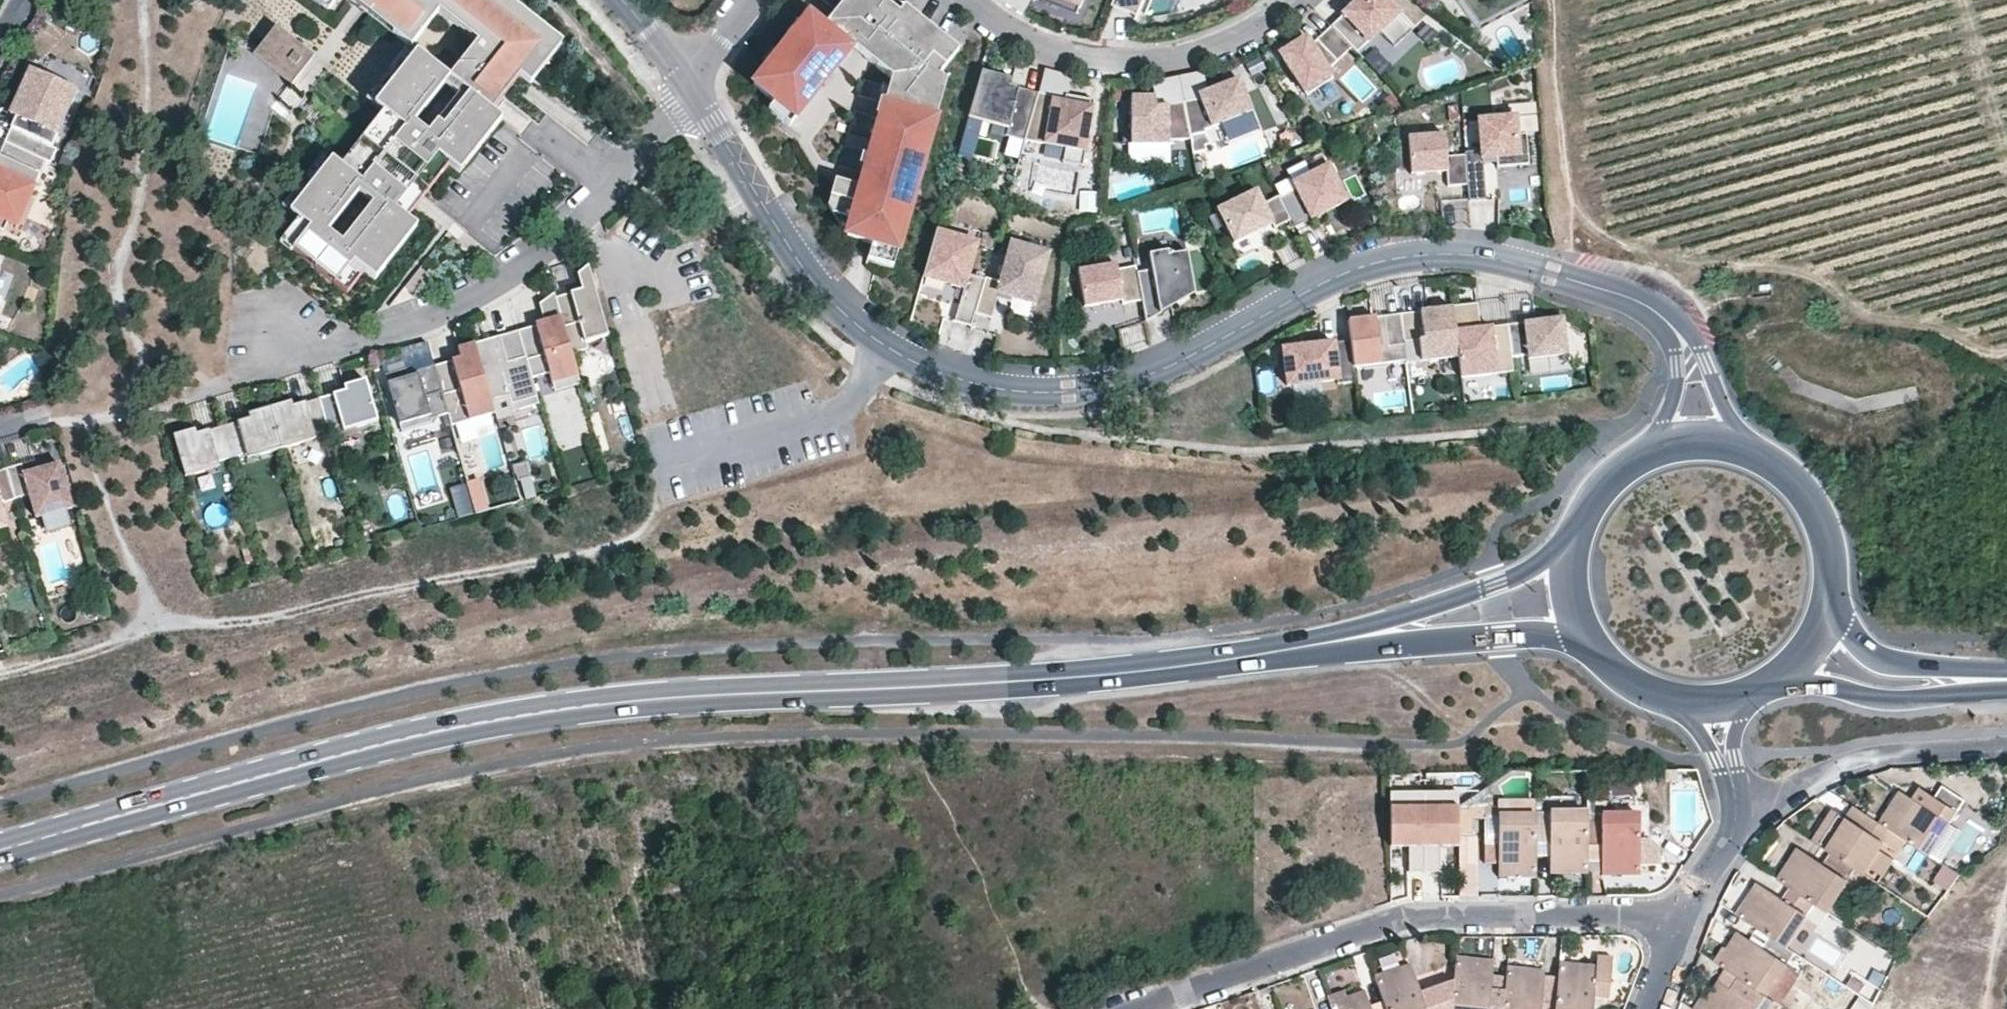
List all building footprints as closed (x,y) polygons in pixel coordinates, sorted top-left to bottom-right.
[(331,10),(340,0),(319,0),(331,10)] [(382,0),(359,0),(357,2),(371,13),(380,2),(382,0)] [(494,112),(506,97),(496,88),(513,67),(523,75),(547,46),(489,0),(442,0),(479,30),(473,38),(444,73),(433,64),(391,117),(369,143),(399,167),(423,138),(412,128),(416,122),(447,84),(452,78),(472,95),(432,144),(408,174),(430,191),(452,165),(494,112)] [(380,2),(403,22),(394,32),(395,33),(406,42),(435,7),(440,0),(382,0),(380,2)] [(442,0),(440,0),(435,7),(473,38),(479,30),(442,0)] [(510,0),(489,0),(547,46),(523,75),(534,83),(566,44),(510,0)] [(947,83),(940,76),(960,52),(904,8),(899,15),(887,5),(891,0),(821,0),(822,1),(837,13),(826,27),(812,15),(754,85),(774,101),(768,108),(791,127),(823,87),(815,81),(825,69),(833,75),(854,49),(893,80),(883,113),(893,116),(889,130),(879,127),(860,190),(835,183),(830,201),(834,209),(852,214),(848,230),(874,237),(869,254),(896,261),(947,83)] [(1113,4),(1132,12),(1137,0),(1115,0),(1113,4)] [(403,22),(380,2),(371,13),(394,32),(403,22)] [(1079,13),(1081,6),(1068,2),(1065,7),(1079,13)] [(1347,15),(1354,9),(1351,6),(1344,13),(1347,15)] [(1351,46),(1331,25),(1311,44),(1308,41),(1282,57),(1307,95),(1333,78),(1328,70),(1351,46)] [(291,75),(309,51),(303,46),(282,29),(263,53),(291,75)] [(1282,57),(1308,41),(1304,37),(1280,53),(1282,57)] [(391,117),(433,64),(421,54),(379,107),(391,117)] [(506,97),(523,75),(513,67),(496,88),(506,97)] [(16,116),(5,141),(46,160),(50,162),(56,148),(52,146),(78,89),(32,68),(11,114),(16,116)] [(826,89),(835,77),(833,75),(825,69),(815,81),(823,87),(826,89)] [(1025,141),(1038,93),(1011,86),(1013,78),(983,69),(969,117),(1008,128),(1006,136),(1025,141)] [(432,144),(472,95),(452,78),(447,84),(461,96),(431,134),(416,122),(412,128),(423,138),(432,144)] [(1253,110),(1240,79),(1209,92),(1211,97),(1184,102),(1190,135),(1206,133),(1206,129),(1253,110)] [(1086,151),(1096,100),(1066,96),(1064,100),(1038,93),(1025,141),(1065,148),(1086,151)] [(1190,135),(1184,102),(1157,107),(1156,102),(1131,102),(1131,144),(1167,143),(1167,140),(1191,139),(1190,135)] [(462,173),(504,120),(494,112),(452,165),(462,173)] [(889,130),(893,116),(883,113),(880,112),(876,127),(879,127),(889,130)] [(1486,202),(1484,169),(1483,160),(1496,159),(1497,168),(1529,166),(1527,135),(1518,136),(1516,118),(1479,121),(1481,152),(1465,153),(1465,155),(1468,185),(1469,203),(1486,202)] [(1447,156),(1445,134),(1408,138),(1409,145),(1412,182),(1447,179),(1448,186),(1468,185),(1465,155),(1447,156)] [(430,191),(408,174),(432,144),(423,138),(399,167),(369,143),(358,156),(388,181),(377,196),(385,202),(397,187),(419,205),(430,191)] [(5,141),(0,152),(0,229),(3,230),(7,221),(23,185),(32,190),(46,160),(5,141)] [(1084,166),(1086,151),(1065,148),(1063,162),(1083,165),(1084,166)] [(388,181),(358,156),(348,170),(336,160),(293,213),(300,218),(305,223),(288,245),(348,293),(365,271),(376,279),(386,266),(376,258),(386,245),(397,254),(408,239),(398,231),(419,205),(397,187),(385,202),(345,252),(325,235),(360,192),(365,186),(377,196),(388,181)] [(1497,168),(1496,159),(1483,160),(1484,169),(1497,168)] [(1348,200),(1329,163),(1293,182),(1296,189),(1280,197),(1291,219),(1295,226),(1312,218),(1309,214),(1324,206),(1326,211),(1348,200)] [(345,252),(385,202),(377,196),(365,186),(360,192),(374,203),(344,241),(330,230),(325,235),(345,252)] [(1080,189),(1078,209),(1095,210),(1096,190),(1080,189)] [(1280,197),(1279,195),(1264,203),(1257,189),(1218,209),(1234,242),(1273,223),(1275,227),(1291,219),(1280,197)] [(1312,218),(1326,211),(1324,206),(1309,214),(1312,218)] [(848,230),(852,214),(834,209),(848,230)] [(288,245),(305,223),(300,218),(282,240),(288,245)] [(408,239),(419,226),(409,218),(398,231),(408,239)] [(968,275),(977,244),(936,232),(923,277),(964,289),(955,322),(972,327),(975,314),(985,280),(968,275)] [(1034,303),(1048,255),(1012,244),(1001,283),(985,279),(985,280),(975,314),(992,318),(997,300),(999,293),(1013,297),(1034,303)] [(386,266),(397,254),(386,245),(376,258),(386,266)] [(1194,296),(1185,250),(1169,253),(1168,249),(1158,251),(1149,253),(1152,268),(1137,271),(1142,301),(1145,315),(1161,313),(1160,307),(1169,303),(1169,308),(1194,296)] [(1137,271),(1136,266),(1117,269),(1116,264),(1077,271),(1084,306),(1122,300),(1123,304),(1142,301),(1137,271)] [(608,335),(588,265),(578,275),(583,290),(556,298),(572,353),(588,348),(586,341),(608,335)] [(556,298),(555,293),(540,304),(545,323),(519,331),(532,377),(550,372),(553,382),(578,374),(572,353),(556,298)] [(1012,303),(1013,297),(999,293),(997,300),(1012,303)] [(1169,308),(1169,303),(1160,307),(1161,313),(1169,308)] [(1512,357),(1508,325),(1481,328),(1478,303),(1453,306),(1453,309),(1457,336),(1459,357),(1462,378),(1514,371),(1512,357)] [(1401,315),(1406,358),(1407,364),(1459,357),(1457,336),(1453,309),(1401,315)] [(1406,358),(1401,315),(1349,322),(1351,341),(1354,364),(1406,358)] [(1568,355),(1563,318),(1548,320),(1548,326),(1541,327),(1541,320),(1508,325),(1512,357),(1527,355),(1528,360),(1568,355)] [(532,377),(519,331),(503,336),(504,341),(477,349),(492,400),(510,396),(512,403),(538,396),(532,377)] [(477,349),(504,341),(503,336),(476,344),(477,349)] [(1354,364),(1351,341),(1327,344),(1328,349),(1321,349),(1320,345),(1283,350),(1288,386),(1337,380),(1338,384),(1356,382),(1354,364)] [(477,349),(476,344),(459,348),(462,358),(435,366),(452,425),(495,412),(492,400),(477,349)] [(581,384),(578,374),(553,382),(556,391),(581,384)] [(376,413),(366,379),(351,384),(353,389),(346,391),(320,398),(326,422),(340,419),(347,416),(348,421),(376,413)] [(575,386),(543,395),(559,450),(590,442),(575,386)] [(514,410),(540,404),(538,396),(512,403),(514,410)] [(326,422),(320,398),(293,406),(286,408),(285,403),(270,407),(280,441),(308,433),(307,428),(313,426),(326,422)] [(280,441),(270,407),(255,412),(257,417),(250,419),(224,426),(230,450),(244,446),(250,444),(252,449),(280,441)] [(230,450),(224,426),(210,430),(197,434),(191,435),(189,431),(174,435),(184,468),(211,461),(210,456),(217,454),(230,450)] [(22,464),(7,468),(15,498),(30,494),(36,517),(72,506),(60,463),(25,474),(22,464)] [(8,527),(1,502),(15,498),(7,468),(0,470),(0,529),(8,527)] [(464,480),(474,511),(490,506),(480,475),(464,480)] [(450,485),(455,514),(469,512),(465,483),(450,485)] [(1459,809),(1460,837),(1472,836),(1472,812),(1489,811),(1488,787),(1459,809)] [(1887,829),(1892,832),(1930,856),(1958,813),(1933,798),(1926,808),(1903,792),(1892,809),(1898,814),(1887,829)] [(1455,835),(1453,802),(1403,805),(1405,837),(1415,836),(1418,872),(1439,871),(1437,837),(1455,835)] [(1537,814),(1537,805),(1494,806),(1494,818),(1484,818),(1485,861),(1499,861),(1499,875),(1518,875),(1519,868),(1537,867),(1537,844),(1537,817),(1537,814)] [(1854,807),(1847,819),(1859,826),(1867,815),(1854,807)] [(1881,825),(1887,829),(1898,814),(1892,809),(1881,825)] [(1867,815),(1859,826),(1847,819),(1836,811),(1825,828),(1831,833),(1822,847),(1831,853),(1855,870),(1865,875),(1892,832),(1887,829),(1881,825),(1867,815)] [(1588,817),(1588,813),(1537,814),(1537,817),(1537,844),(1551,844),(1552,873),(1571,873),(1571,866),(1589,866),(1589,863),(1589,846),(1588,817)] [(1640,867),(1639,815),(1588,817),(1589,846),(1602,846),(1603,863),(1603,874),(1622,874),(1622,867),(1640,867)] [(1816,842),(1822,847),(1831,833),(1825,828),(1816,842)] [(1602,846),(1589,846),(1589,863),(1603,863),(1602,846)] [(1831,853),(1823,864),(1800,849),(1789,865),(1795,869),(1785,885),(1790,888),(1815,905),(1827,912),(1855,870),(1831,853)] [(1953,888),(1959,869),(1940,863),(1933,882),(1953,888)] [(1779,881),(1785,885),(1795,869),(1789,865),(1779,881)] [(1790,888),(1783,900),(1760,885),(1748,903),(1754,907),(1745,920),(1770,937),(1786,947),(1815,905),(1790,888)] [(1739,917),(1745,920),(1754,907),(1748,903),(1739,917)] [(1735,954),(1725,969),(1736,976),(1752,986),(1767,996),(1795,953),(1786,947),(1770,937),(1763,948),(1739,934),(1729,950),(1735,954)] [(1719,965),(1725,969),(1735,954),(1729,950),(1719,965)] [(1594,999),(1594,989),(1610,990),(1613,958),(1596,957),(1596,969),(1575,967),(1574,975),(1559,974),(1557,989),(1556,1003),(1555,1008),(1593,1008),(1594,999)] [(1474,970),(1475,961),(1456,960),(1455,968),(1474,970)] [(1453,983),(1451,1008),(1503,1008),(1504,994),(1493,992),(1493,978),(1494,963),(1475,961),(1474,970),(1455,968),(1453,983)] [(1559,965),(1559,974),(1574,975),(1575,967),(1559,965)] [(1421,993),(1412,967),(1394,973),(1396,980),(1378,987),(1383,1001),(1385,1008),(1451,1008),(1453,983),(1421,993)] [(1524,980),(1524,972),(1507,970),(1505,980),(1524,980)] [(1556,1003),(1542,1002),(1544,988),(1545,974),(1524,972),(1524,980),(1505,980),(1504,994),(1503,1008),(1555,1008),(1556,1003)] [(1396,980),(1394,973),(1376,979),(1378,987),(1396,980)] [(1752,986),(1736,976),(1729,987),(1729,988),(1745,998),(1752,986)] [(1493,992),(1504,994),(1505,980),(1493,978),(1493,992)] [(1752,986),(1745,998),(1729,988),(1729,987),(1721,982),(1710,999),(1716,1003),(1712,1008),(1772,1008),(1776,1002),(1767,996),(1752,986)] [(1556,1003),(1557,989),(1544,988),(1542,1002),(1556,1003)] [(1594,989),(1594,999),(1609,1000),(1610,990),(1594,989)] [(1328,1000),(1330,1005),(1331,1008),(1342,1008),(1348,1007),(1346,1000),(1353,997),(1351,992),(1328,1000)] [(1370,1005),(1365,993),(1353,997),(1346,1000),(1348,1007),(1342,1008),(1371,1008),(1370,1005)] [(1716,1003),(1710,999),(1704,995),(1695,1008),(1712,1008),(1716,1003)]
